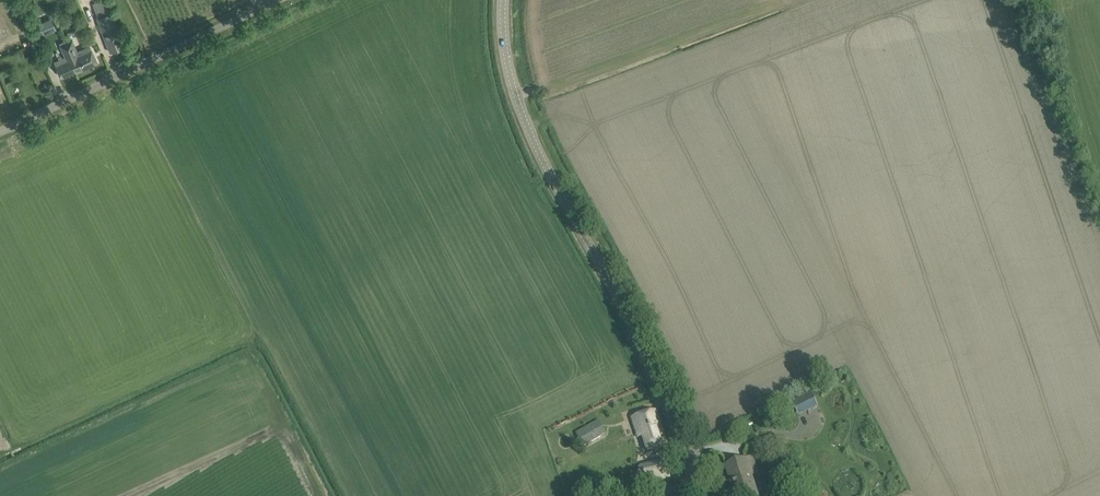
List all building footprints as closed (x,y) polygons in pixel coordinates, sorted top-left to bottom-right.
[(97,16),(110,51),(125,46),(112,11),(97,16)] [(52,16),(39,22),(44,34),(57,28),(52,16)] [(60,45),(65,56),(54,61),(61,76),(75,70),(76,72),(98,62),(90,45),(78,51),(72,39),(60,45)] [(806,429),(826,419),(816,399),(796,408),(806,429)] [(633,418),(638,433),(644,432),(650,451),(667,446),(656,410),(633,418)] [(577,433),(584,446),(606,434),(599,421),(577,433)] [(736,495),(759,495),(747,458),(726,465),(736,495)] [(659,462),(644,466),(645,474),(638,475),(640,485),(663,480),(659,462)]
